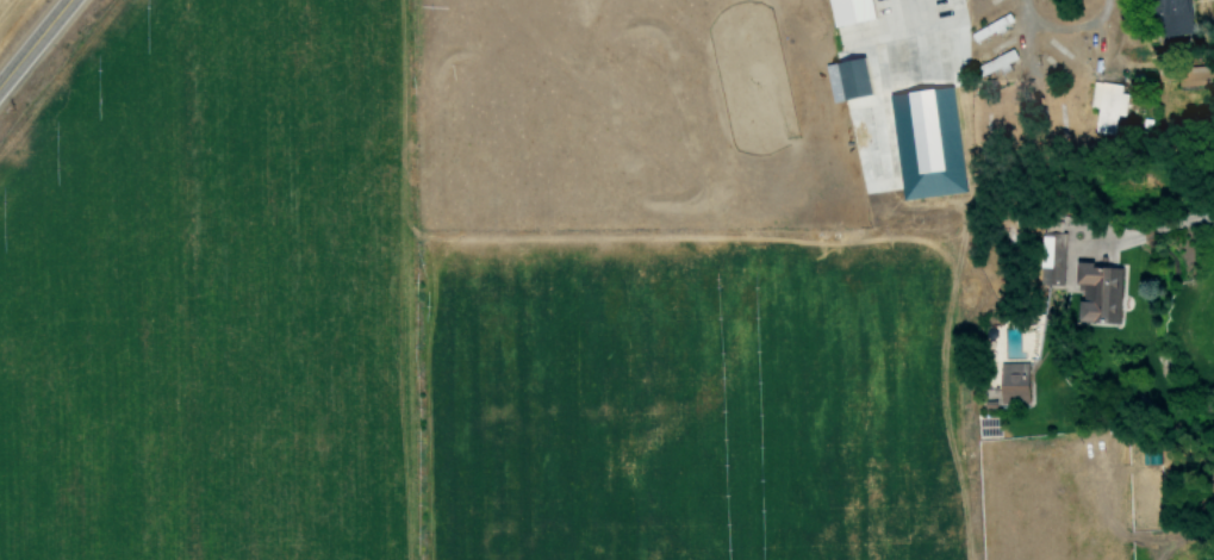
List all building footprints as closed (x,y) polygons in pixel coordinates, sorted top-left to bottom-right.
[(871,20),(867,0),(825,0),(830,27),(871,20)] [(1144,17),(1158,17),(1159,37),(1187,36),(1185,0),(1144,0),(1144,17)] [(977,77),(1018,61),(1014,50),(973,66),(977,77)] [(823,65),(831,103),(868,95),(860,58),(823,65)] [(1177,87),(1209,86),(1209,66),(1177,67),(1177,87)] [(1095,109),(1092,134),(1114,136),(1116,116),(1123,117),(1126,86),(1091,82),(1088,108),(1095,109)] [(899,200),(963,194),(952,88),(889,94),(899,200)] [(1037,285),(1059,285),(1060,235),(1039,235),(1037,285)] [(1117,326),(1119,269),(1089,268),(1089,263),(1073,263),(1072,285),(1081,285),(1080,302),(1074,302),(1074,324),(1117,326)] [(1027,363),(998,363),(997,404),(1026,405),(1027,363)]
